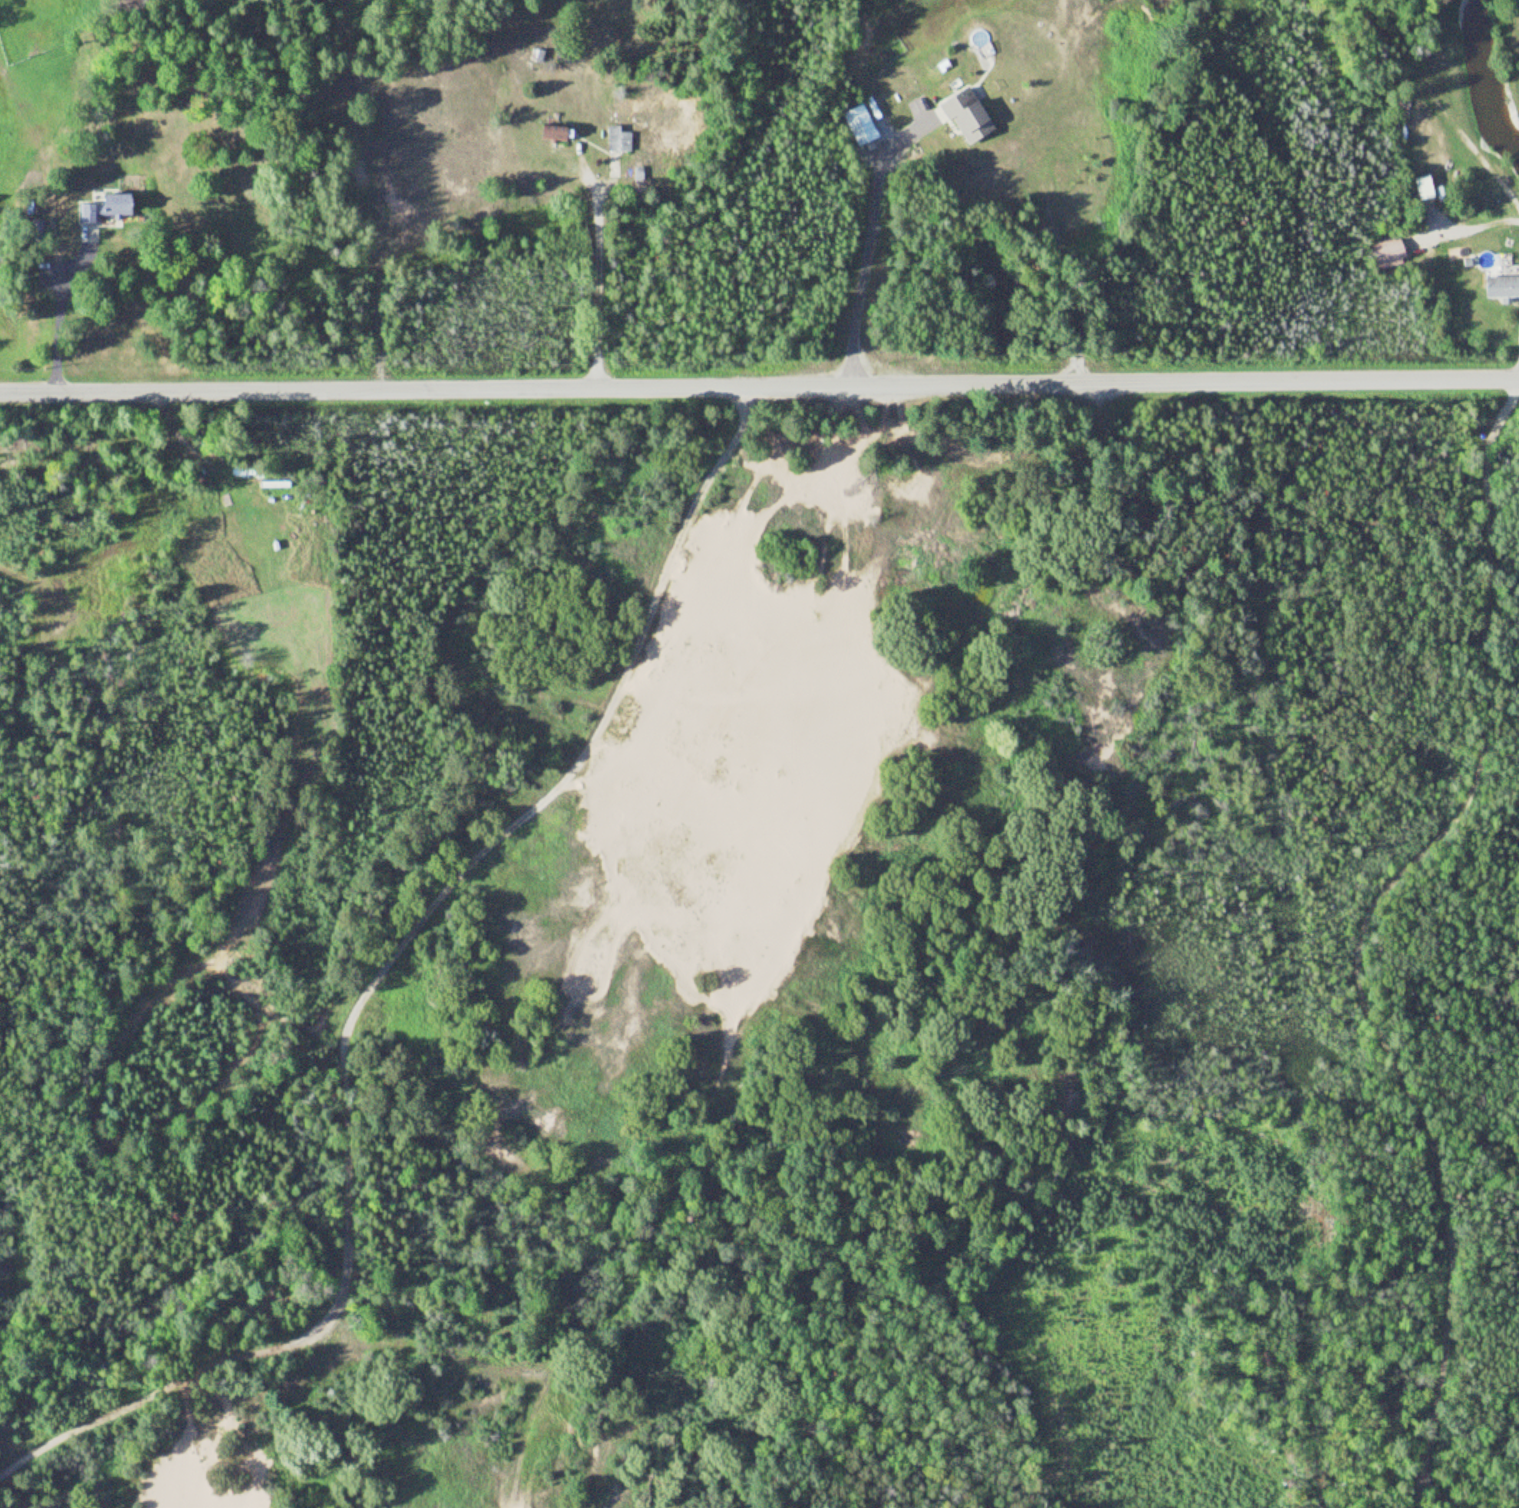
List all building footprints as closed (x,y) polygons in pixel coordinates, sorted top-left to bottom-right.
[(997,132),(976,87),(943,102),(965,147),(997,132)] [(842,115),(859,148),(880,138),(864,104),(842,115)] [(569,127),(543,127),(543,143),(569,143),(569,127)] [(608,153),(631,153),(631,134),(622,134),(622,127),(608,127),(608,153)] [(99,217),(134,218),(135,195),(102,195),(102,205),(80,205),(79,224),(99,224),(99,217)] [(1399,236),(1369,245),(1377,271),(1407,262),(1399,236)] [(1485,278),(1486,298),(1518,297),(1518,277),(1485,278)]
